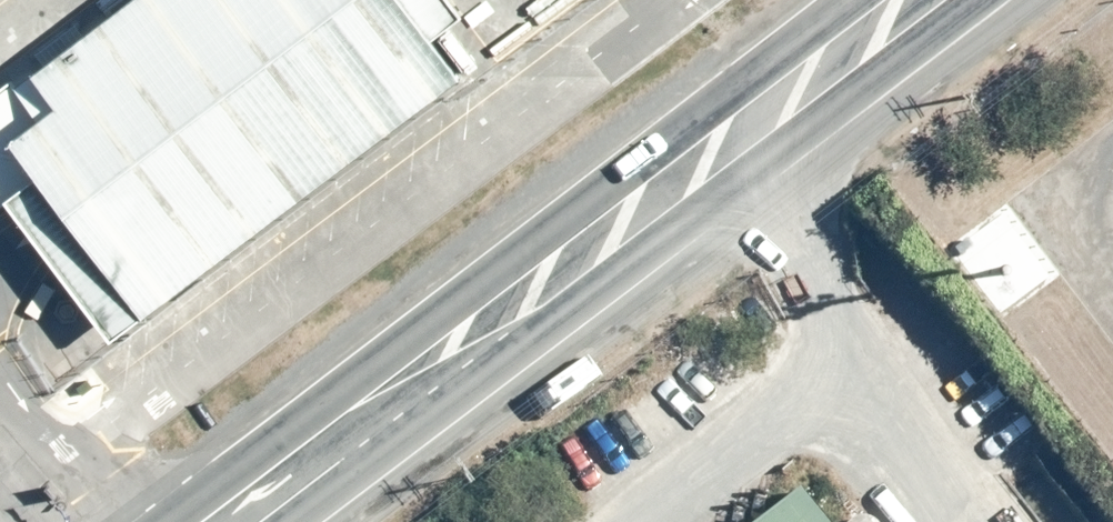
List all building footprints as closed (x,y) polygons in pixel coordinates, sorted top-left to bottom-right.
[(389,0),(76,0),(0,56),(0,199),(82,310),(430,56),(389,0)] [(766,460),(689,521),(817,521),(766,460)]
